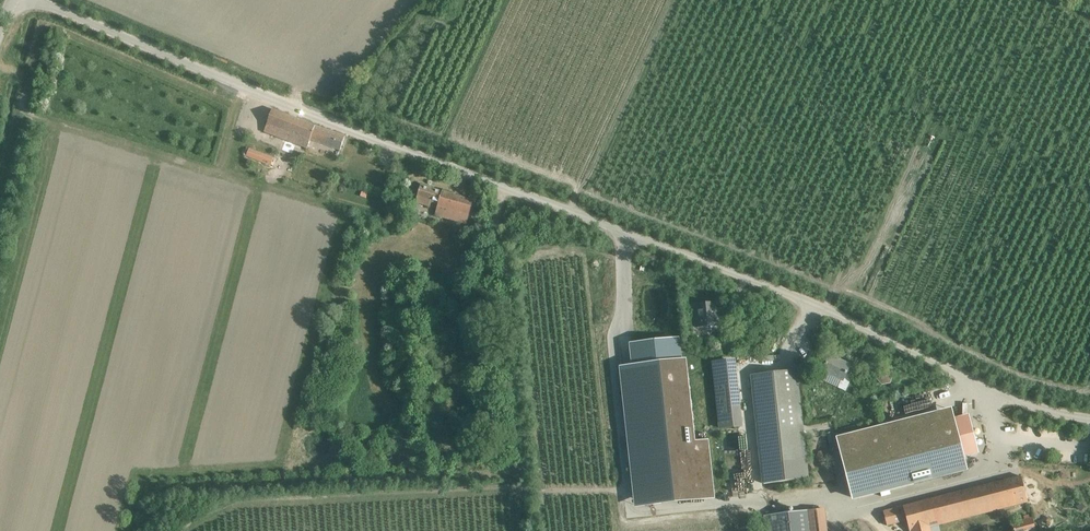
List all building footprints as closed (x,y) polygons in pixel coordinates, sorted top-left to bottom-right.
[(340,150),(345,136),(315,126),(272,109),(264,132),(307,148),(310,139),(340,150)] [(269,165),(272,158),(248,148),(245,155),(269,165)] [(465,225),(472,202),(420,185),(415,202),(428,207),(430,202),(437,205),(434,215),(465,225)] [(708,322),(721,321),(719,305),(710,306),(709,303),(696,304),(697,316),(694,317),(695,327),(708,326),(708,322)] [(631,366),(619,367),(634,506),(712,497),(706,444),(693,446),(684,360),(681,360),(678,338),(629,344),(631,366)] [(823,371),(824,371),(820,379),(846,392),(853,377),(846,374),(850,366),(831,356),(823,371)] [(718,429),(740,427),(735,360),(712,362),(718,429)] [(807,479),(799,404),(796,371),(752,376),(764,484),(807,479)] [(838,438),(853,500),(967,471),(964,456),(978,453),(968,416),(955,419),(953,409),(923,417),(838,438)] [(883,511),(887,526),(893,524),(907,521),(909,530),(940,530),(938,525),(1027,502),(1021,476),(883,511)] [(763,516),(765,530),(826,530),(823,509),(798,512),(763,516)] [(1041,530),(1036,511),(1023,515),(1024,519),(1010,522),(1013,530),(1036,530),(1041,530)]
